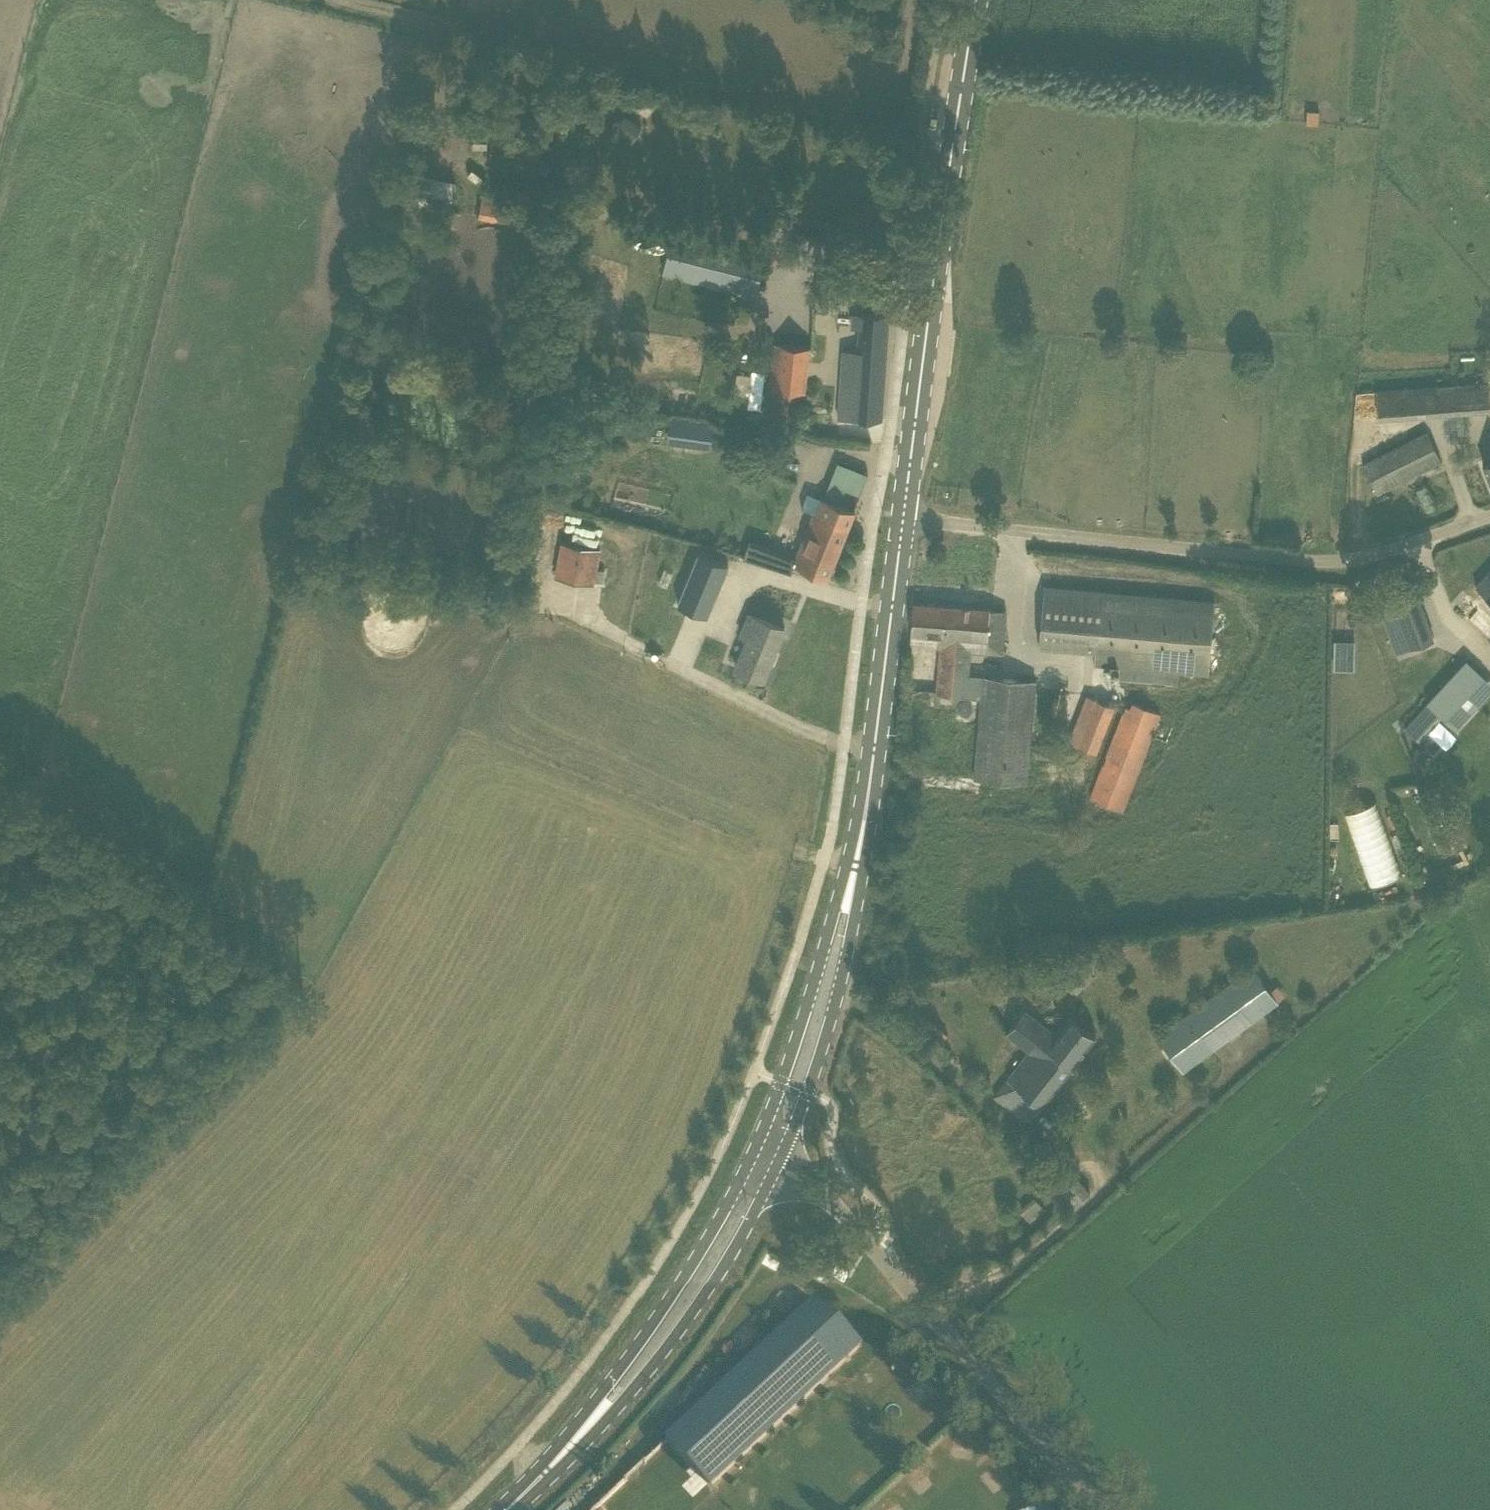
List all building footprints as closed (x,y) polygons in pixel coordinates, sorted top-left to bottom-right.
[(616,130),(633,141),(643,124),(626,113),(616,130)] [(407,200),(451,209),(458,179),(414,169),(407,200)] [(550,229),(554,205),(483,193),(479,216),(550,229)] [(663,270),(756,295),(766,256),(673,232),(663,270)] [(839,417),(848,417),(883,418),(890,314),(862,311),(853,311),(852,326),(860,326),(859,349),(843,348),(839,417)] [(805,390),(806,375),(809,345),(774,341),(767,415),(794,418),(797,389),(805,390)] [(763,405),(766,371),(738,368),(735,395),(749,396),(748,404),(763,405)] [(668,442),(697,446),(700,419),(671,416),(668,442)] [(1427,430),(1363,463),(1377,492),(1442,459),(1427,430)] [(814,511),(793,563),(810,570),(829,577),(849,528),(850,525),(856,509),(868,472),(839,460),(824,496),(809,491),(803,506),(814,511)] [(562,540),(555,574),(595,582),(602,548),(562,540)] [(748,540),(744,550),(789,567),(793,556),(748,540)] [(712,606),(729,564),(700,552),(699,551),(678,603),(708,615),(712,606)] [(1456,606),(1489,638),(1489,570),(1456,606)] [(1045,585),(1040,643),(1095,648),(1094,664),(1209,674),(1215,600),(1045,585)] [(1392,599),(1410,647),(1434,638),(1416,590),(1392,599)] [(911,632),(911,642),(938,645),(937,647),(940,647),(937,694),(968,696),(968,688),(983,689),(976,777),(1028,781),(1036,679),(969,673),(971,650),(1003,652),(1007,608),(914,601),(911,632)] [(736,667),(764,678),(771,661),(768,660),(772,652),(775,653),(785,627),(750,613),(742,634),(749,637),(736,667)] [(1333,636),(1332,666),(1353,667),(1354,637),(1333,636)] [(1460,701),(1484,675),(1467,658),(1405,726),(1420,740),(1443,715),(1445,717),(1457,728),(1472,712),(1460,701)] [(1115,706),(1086,694),(1068,741),(1097,752),(1115,706)] [(1162,712),(1132,701),(1130,706),(1125,704),(1089,796),(1124,809),(1162,712)] [(1483,742),(1489,735),(1489,724),(1476,710),(1463,722),(1483,742)] [(1369,881),(1402,871),(1379,797),(1345,808),(1369,881)] [(1157,1033),(1163,1042),(1184,1070),(1279,1001),(1251,965),(1157,1033)] [(1055,1032),(1025,1008),(1007,1031),(1030,1049),(996,1094),(1029,1119),(1042,1103),(1096,1034),(1070,1013),(1055,1032)] [(1071,1209),(1091,1191),(1063,1160),(1043,1178),(1071,1209)] [(1033,1219),(1046,1207),(1033,1194),(1020,1207),(1033,1219)] [(820,1265),(826,1255),(810,1247),(805,1256),(820,1265)] [(845,1276),(850,1268),(837,1260),(832,1269),(845,1276)] [(817,1301),(669,1440),(712,1486),(860,1347),(817,1301)] [(891,1497),(875,1508),(876,1509),(899,1509),(891,1497)]
